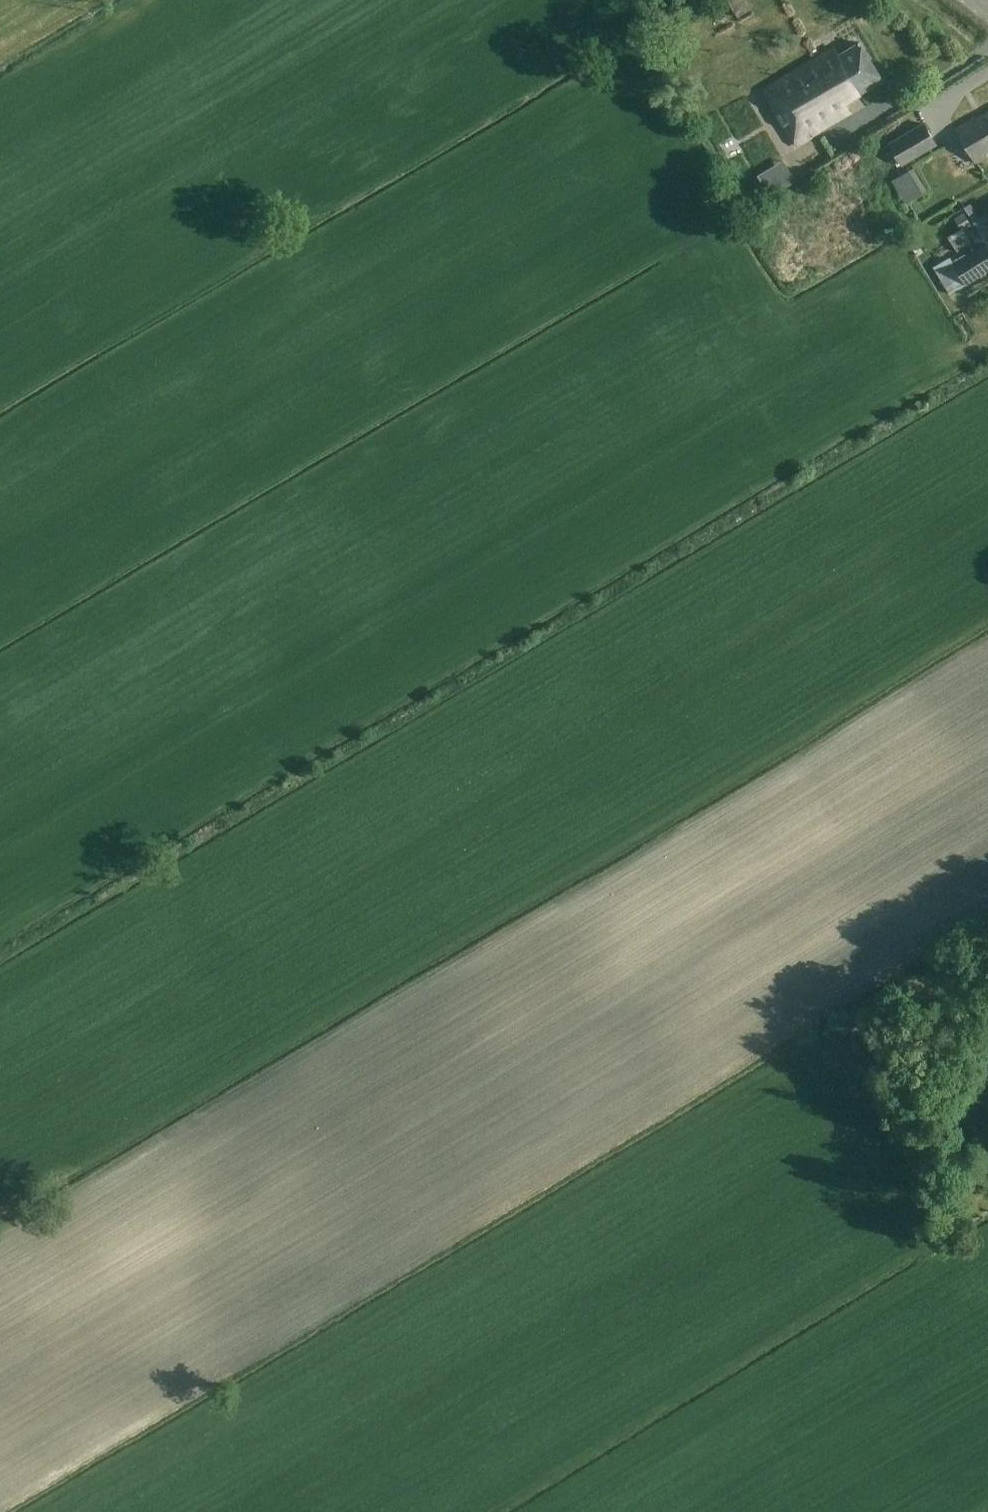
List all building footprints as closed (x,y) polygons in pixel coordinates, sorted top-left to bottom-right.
[(732,8),(737,17),(750,9),(744,1),(732,8)] [(844,102),(882,80),(860,42),(838,55),(834,48),(764,90),(796,145),(811,136),(811,135),(849,112),(844,102)] [(977,119),(976,117),(956,129),(975,163),(987,156),(987,113),(977,119)] [(901,166),(937,145),(924,122),(888,143),(901,166)] [(752,174),(759,188),(769,183),(777,199),(797,190),(788,170),(766,180),(761,170),(752,174)] [(905,201),(923,191),(911,172),(894,182),(905,201)] [(963,212),(954,218),(962,230),(970,225),(963,212)] [(987,270),(987,251),(984,244),(953,263),(966,284),(987,270)]
